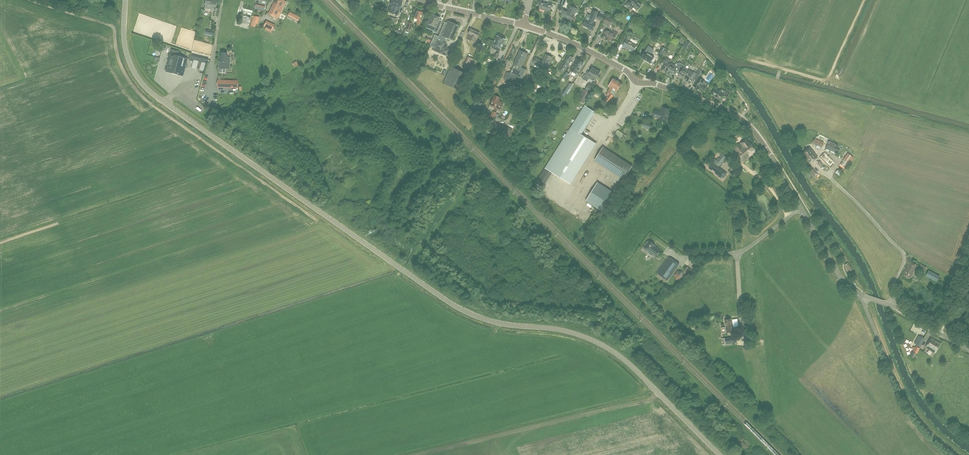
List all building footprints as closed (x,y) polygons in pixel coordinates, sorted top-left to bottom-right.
[(216,7),(218,0),(206,0),(205,5),(204,8),(212,10),(213,6),(216,7)] [(286,2),(282,0),(275,0),(268,14),(277,18),(286,2)] [(402,1),(397,0),(392,0),(388,12),(397,15),(402,1)] [(553,3),(549,2),(549,4),(542,2),(542,0),(541,0),(539,0),(537,5),(540,6),(539,9),(550,12),(553,3)] [(629,2),(626,5),(631,10),(634,7),(637,10),(641,6),(636,0),(634,0),(632,2),(631,1),(629,2)] [(572,21),(577,9),(570,6),(568,11),(562,8),(560,12),(563,13),(562,16),(572,21)] [(420,20),(423,12),(416,10),(414,18),(417,19),(416,24),(419,25),(421,20),(420,20)] [(593,23),(598,13),(594,10),(589,20),(586,19),(583,25),(589,28),(589,29),(592,30),(596,24),(593,23)] [(290,12),(288,15),(298,21),(300,17),(290,12)] [(597,19),(603,22),(606,16),(600,13),(597,19)] [(431,14),(427,24),(425,27),(434,31),(433,32),(436,33),(442,21),(439,20),(440,18),(431,14)] [(251,17),(251,18),(245,16),(241,15),(239,23),(253,27),(254,24),(257,25),(258,23),(262,24),(263,17),(259,16),(259,18),(251,17)] [(390,17),(388,16),(386,21),(388,21),(388,22),(396,24),(398,20),(390,17)] [(606,16),(603,22),(609,25),(612,20),(612,19),(606,16)] [(266,21),(263,26),(272,30),(274,26),(266,21)] [(452,40),(458,26),(448,22),(448,23),(445,22),(439,37),(437,36),(435,35),(431,43),(430,46),(434,48),(432,50),(447,57),(450,49),(447,48),(448,46),(447,46),(445,41),(445,40),(444,40),(446,37),(452,40)] [(475,43),(480,34),(470,29),(468,34),(470,34),(467,39),(475,43)] [(614,41),(618,33),(613,31),(612,32),(607,30),(604,36),(607,38),(606,39),(609,40),(610,39),(614,41)] [(497,36),(493,45),(492,48),(494,49),(497,50),(500,51),(506,40),(497,36)] [(637,45),(630,41),(631,39),(628,38),(625,36),(622,42),(624,44),(623,46),(626,48),(627,48),(633,51),(637,45)] [(651,63),(654,57),(649,54),(651,52),(647,49),(645,51),(641,57),(651,63)] [(522,79),(527,70),(521,67),(528,54),(521,50),(514,65),(515,65),(510,74),(509,73),(505,80),(513,84),(517,77),(522,79)] [(230,58),(227,57),(227,53),(220,53),(220,61),(219,61),(219,69),(230,69),(230,58)] [(170,54),(166,71),(183,76),(186,65),(188,58),(170,54)] [(543,61),(537,59),(536,58),(533,63),(535,64),(540,67),(547,70),(553,58),(546,55),(543,61)] [(569,55),(563,64),(559,69),(564,73),(570,64),(569,64),(573,57),(569,55)] [(474,59),(468,56),(463,68),(469,71),(474,59)] [(662,70),(666,73),(672,64),(670,62),(670,61),(668,59),(665,57),(660,65),(664,67),(662,70)] [(576,74),(584,62),(578,59),(570,70),(576,74)] [(678,70),(682,64),(680,62),(679,64),(677,63),(675,66),(674,65),(672,64),(666,73),(671,76),(674,72),(676,73),(678,70)] [(683,79),(689,70),(684,67),(685,66),(682,64),(678,70),(681,72),(678,76),(683,79)] [(457,90),(465,73),(450,66),(443,83),(457,90)] [(593,83),(590,82),(589,85),(588,84),(585,90),(586,90),(581,98),(585,101),(586,101),(594,88),(597,82),(595,82),(601,71),(593,67),(590,72),(588,71),(586,75),(588,76),(587,77),(594,81),(593,83)] [(473,79),(477,70),(473,68),(466,83),(473,86),(476,81),(473,79)] [(703,76),(701,75),(703,72),(699,69),(699,71),(698,71),(694,78),(697,80),(693,86),(696,87),(695,88),(695,89),(697,90),(698,90),(699,89),(700,90),(700,89),(704,91),(707,86),(703,84),(705,82),(701,79),(703,76)] [(694,78),(698,71),(696,70),(695,72),(694,72),(693,72),(689,70),(683,79),(688,82),(690,77),(693,79),(694,78)] [(604,102),(618,81),(614,78),(608,86),(610,87),(607,91),(608,92),(606,94),(608,96),(604,102)] [(622,84),(618,81),(604,102),(607,105),(613,95),(614,96),(617,92),(622,84)] [(599,96),(602,91),(596,87),(593,92),(599,96)] [(715,89),(712,94),(720,100),(724,95),(728,97),(731,92),(728,90),(726,92),(722,89),(720,92),(715,89)] [(500,110),(504,103),(498,100),(499,97),(496,95),(494,98),(493,98),(490,105),(495,108),(494,110),(497,112),(498,109),(500,110)] [(596,144),(588,139),(603,117),(585,105),(554,154),(579,170),(596,144)] [(670,109),(663,107),(661,112),(655,110),(653,117),(659,119),(663,120),(667,121),(667,120),(670,109)] [(508,137),(512,129),(503,125),(499,132),(508,137)] [(618,129),(613,137),(619,140),(624,133),(618,129)] [(749,142),(746,139),(734,148),(737,152),(736,152),(743,161),(757,151),(750,142),(749,142)] [(817,145),(816,148),(819,149),(820,147),(823,148),(824,146),(822,146),(824,142),(815,139),(813,143),(817,145)] [(838,155),(840,150),(828,144),(826,150),(838,155)] [(809,163),(817,157),(810,147),(802,154),(809,163)] [(632,166),(603,148),(595,160),(624,179),(632,166)] [(825,153),(819,157),(830,169),(835,164),(825,153)] [(848,153),(837,168),(843,173),(854,158),(848,153)] [(579,170),(554,154),(545,168),(570,184),(579,170)] [(714,173),(721,179),(722,178),(723,179),(726,175),(717,167),(718,166),(719,167),(726,158),(722,154),(716,161),(713,158),(711,160),(713,162),(712,164),(711,163),(711,164),(709,161),(706,165),(708,167),(708,168),(712,171),(713,171),(714,172),(714,173)] [(615,194),(598,183),(586,201),(604,212),(615,194)] [(656,257),(660,251),(654,246),(655,245),(649,241),(648,242),(647,241),(645,245),(646,245),(644,248),(649,252),(649,253),(652,255),(653,254),(656,257)] [(657,273),(667,280),(679,264),(669,257),(657,273)] [(917,265),(909,261),(902,275),(910,279),(911,277),(912,274),(917,265)] [(845,265),(849,272),(853,269),(848,263),(847,264),(845,265)] [(937,282),(940,276),(929,270),(926,276),(937,282)] [(683,271),(677,271),(675,274),(677,279),(682,280),(685,276),(683,271)] [(725,320),(726,327),(725,327),(726,333),(733,332),(732,326),(731,319),(725,320)] [(925,339),(919,335),(914,343),(920,347),(925,339)] [(736,336),(724,338),(725,344),(737,342),(736,336)] [(925,346),(935,352),(941,344),(931,337),(925,346)]
